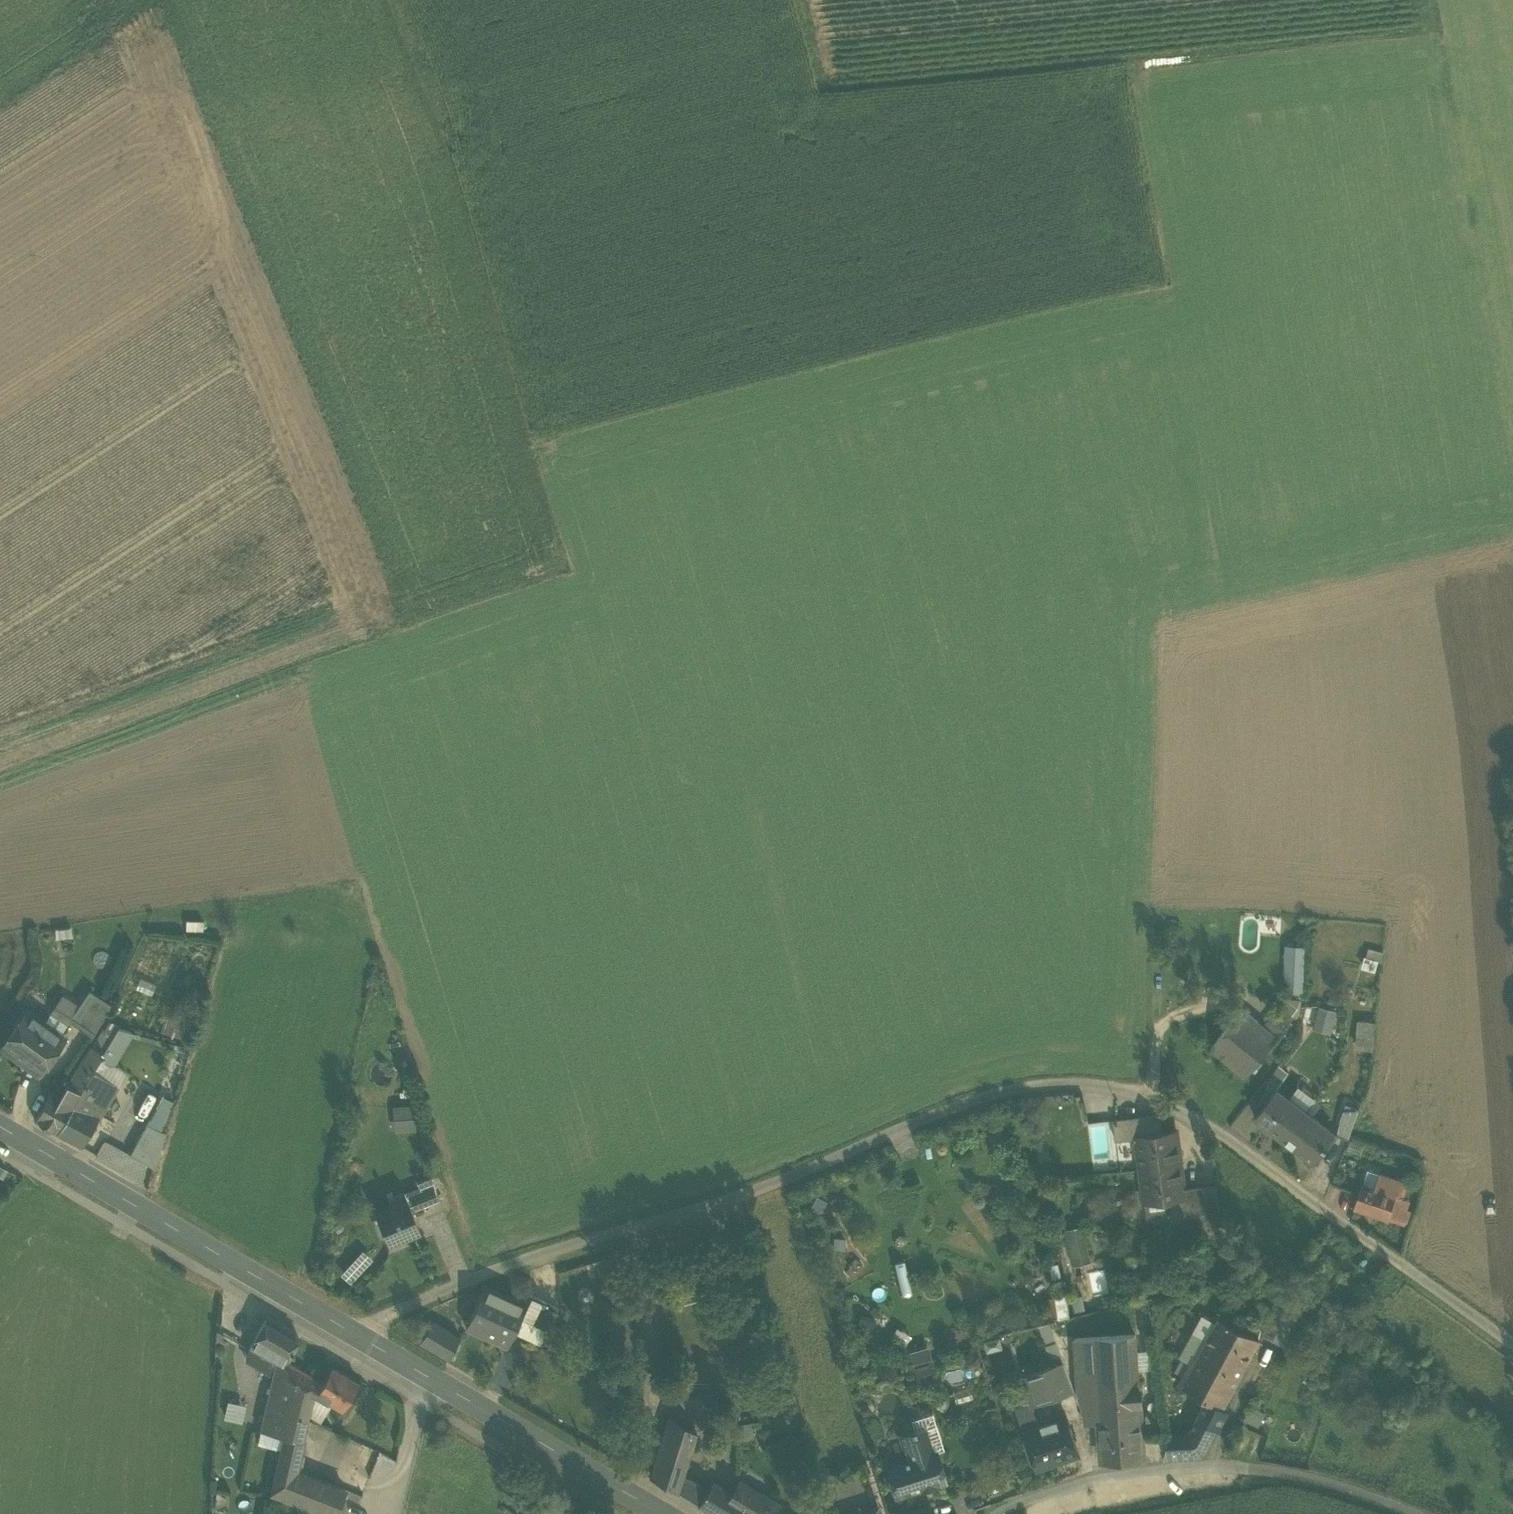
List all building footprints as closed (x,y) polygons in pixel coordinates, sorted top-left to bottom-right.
[(1305,990),(1305,943),(1286,942),(1285,990),(1305,990)] [(1357,967),(1373,968),(1374,954),(1359,953),(1357,967)] [(69,1019),(93,1035),(110,1004),(89,989),(78,1005),(79,1005),(69,1019)] [(51,1012),(67,1022),(69,1019),(79,1005),(78,1005),(62,996),(51,1012)] [(1266,1026),(1278,1036),(1296,1014),(1284,1004),(1266,1026)] [(1317,1004),(1314,1028),(1334,1030),(1337,1006),(1317,1004)] [(1211,1046),(1246,1076),(1278,1036),(1266,1026),(1243,1007),(1211,1046)] [(3,1047),(38,1073),(51,1052),(62,1036),(43,1023),(44,1022),(27,1010),(3,1047)] [(1355,1041),(1374,1043),(1376,1019),(1358,1017),(1355,1041)] [(164,1039),(191,1047),(197,1026),(170,1019),(164,1039)] [(91,1046),(103,1053),(118,1027),(120,1024),(109,1021),(104,1029),(103,1029),(91,1046)] [(34,1120),(57,1132),(73,1103),(103,1053),(91,1046),(75,1070),(63,1091),(57,1087),(54,1092),(51,1090),(34,1120)] [(103,1065),(79,1106),(97,1117),(120,1077),(103,1065)] [(1244,1104),(1258,1114),(1274,1093),(1261,1084),(1244,1104)] [(1254,1119),(1282,1140),(1303,1111),(1276,1090),(1274,1093),(1258,1114),(1254,1119)] [(414,1128),(413,1102),(391,1103),(392,1129),(414,1128)] [(81,1145),(97,1117),(79,1106),(73,1103),(57,1132),(81,1145)] [(1335,1133),(1348,1138),(1359,1108),(1347,1103),(1335,1133)] [(1304,1111),(1303,1111),(1282,1140),(1313,1164),(1327,1145),(1323,1142),(1331,1131),(1304,1111)] [(1113,1119),(1116,1140),(1137,1137),(1137,1135),(1162,1132),(1160,1113),(1113,1119)] [(165,1132),(147,1123),(130,1154),(154,1167),(165,1132)] [(1137,1137),(1141,1168),(1181,1163),(1177,1131),(1162,1132),(1137,1135),(1137,1137)] [(97,1155),(112,1162),(119,1145),(104,1138),(97,1155)] [(1184,1188),(1181,1163),(1141,1168),(1145,1201),(1169,1198),(1185,1196),(1184,1188)] [(1375,1185),(1380,1172),(1367,1168),(1363,1181),(1375,1185)] [(1380,1172),(1375,1185),(1397,1192),(1396,1194),(1400,1196),(1404,1182),(1405,1180),(1380,1172)] [(404,1193),(411,1210),(438,1198),(431,1174),(417,1180),(420,1187),(404,1193)] [(1393,1203),(1396,1194),(1397,1192),(1375,1185),(1363,1181),(1354,1208),(1388,1219),(1389,1217),(1393,1203)] [(1412,1185),(1404,1182),(1400,1196),(1407,1198),(1412,1185)] [(1217,1184),(1203,1186),(1206,1212),(1220,1210),(1217,1184)] [(1172,1216),(1206,1212),(1203,1186),(1184,1188),(1185,1196),(1169,1198),(1172,1216)] [(374,1211),(388,1246),(389,1245),(389,1243),(418,1231),(419,1233),(420,1232),(411,1210),(404,1193),(404,1192),(402,1192),(405,1198),(405,1200),(376,1212),(375,1210),(374,1211)] [(1396,1194),(1393,1203),(1407,1208),(1410,1199),(1407,1198),(1400,1196),(1396,1194)] [(405,1198),(375,1210),(376,1212),(405,1200),(405,1198)] [(1410,1209),(1407,1208),(1393,1203),(1389,1217),(1405,1223),(1410,1209)] [(389,1245),(419,1233),(418,1231),(389,1243),(389,1245)] [(1062,1234),(1071,1266),(1083,1262),(1074,1231),(1062,1234)] [(507,1345),(520,1317),(526,1304),(524,1304),(525,1303),(484,1285),(466,1326),(507,1345)] [(529,1293),(525,1303),(524,1304),(526,1304),(520,1317),(545,1328),(555,1306),(529,1293)] [(1256,1330),(1275,1339),(1289,1310),(1263,1297),(1256,1312),(1263,1315),(1256,1330)] [(1207,1399),(1223,1407),(1260,1339),(1219,1317),(1197,1357),(1194,1356),(1179,1385),(1207,1399)] [(249,1346),(276,1362),(282,1365),(285,1360),(299,1337),(266,1318),(249,1346)] [(460,1336),(432,1320),(420,1342),(448,1359),(460,1336)] [(1041,1350),(1047,1367),(1055,1364),(1055,1366),(1065,1363),(1058,1344),(1041,1350)] [(249,1346),(246,1353),(259,1360),(256,1365),(273,1375),(276,1362),(249,1346)] [(1096,1353),(1097,1371),(1138,1369),(1136,1350),(1096,1353)] [(243,1358),(256,1365),(259,1360),(246,1353),(243,1358)] [(1082,1407),(1088,1439),(1101,1438),(1098,1388),(1097,1371),(1096,1353),(1079,1354),(1082,1407)] [(282,1365),(276,1362),(273,1375),(260,1428),(283,1434),(298,1368),(285,1360),(282,1365)] [(1024,1375),(1033,1403),(1074,1388),(1065,1363),(1055,1366),(1055,1364),(1047,1367),(1024,1375)] [(283,1435),(303,1440),(309,1416),(315,1396),(316,1396),(330,1404),(342,1410),(358,1382),(332,1366),(323,1382),(298,1368),(283,1434),(283,1435)] [(1139,1386),(1138,1369),(1097,1371),(1098,1388),(1139,1386)] [(1101,1438),(1103,1460),(1143,1458),(1139,1386),(1098,1388),(1101,1438)] [(315,1396),(309,1416),(320,1422),(330,1404),(316,1396),(315,1396)] [(1170,1432),(1164,1456),(1204,1454),(1226,1409),(1223,1407),(1207,1399),(1190,1431),(1170,1432)] [(1016,1408),(1022,1427),(1040,1421),(1033,1403),(1016,1408)] [(1066,1413),(1040,1421),(1022,1427),(1036,1468),(1055,1463),(1055,1462),(1080,1453),(1066,1413)] [(914,1430),(915,1432),(924,1429),(935,1425),(932,1414),(911,1420),(914,1430)] [(650,1474),(678,1486),(703,1429),(675,1417),(650,1474)] [(935,1425),(924,1429),(931,1453),(935,1452),(943,1450),(935,1425)] [(283,1434),(260,1428),(257,1443),(280,1449),(283,1435),(283,1434)] [(886,1467),(896,1496),(944,1481),(935,1452),(931,1453),(924,1429),(915,1432),(914,1430),(900,1434),(904,1448),(906,1447),(910,1460),(886,1467)] [(303,1440),(283,1435),(280,1449),(269,1492),(313,1504),(336,1511),(344,1485),(296,1472),(305,1440),(303,1440)] [(733,1490),(745,1498),(739,1509),(747,1513),(774,1513),(781,1502),(740,1478),(733,1490)] [(739,1509),(745,1498),(733,1490),(716,1480),(703,1503),(722,1513),(736,1513),(739,1509)] [(336,1511),(313,1504),(309,1513),(335,1513),(336,1511)] [(893,1513),(932,1513),(930,1504),(892,1510),(893,1513)] [(877,1505),(851,1513),(880,1513),(877,1505)]
